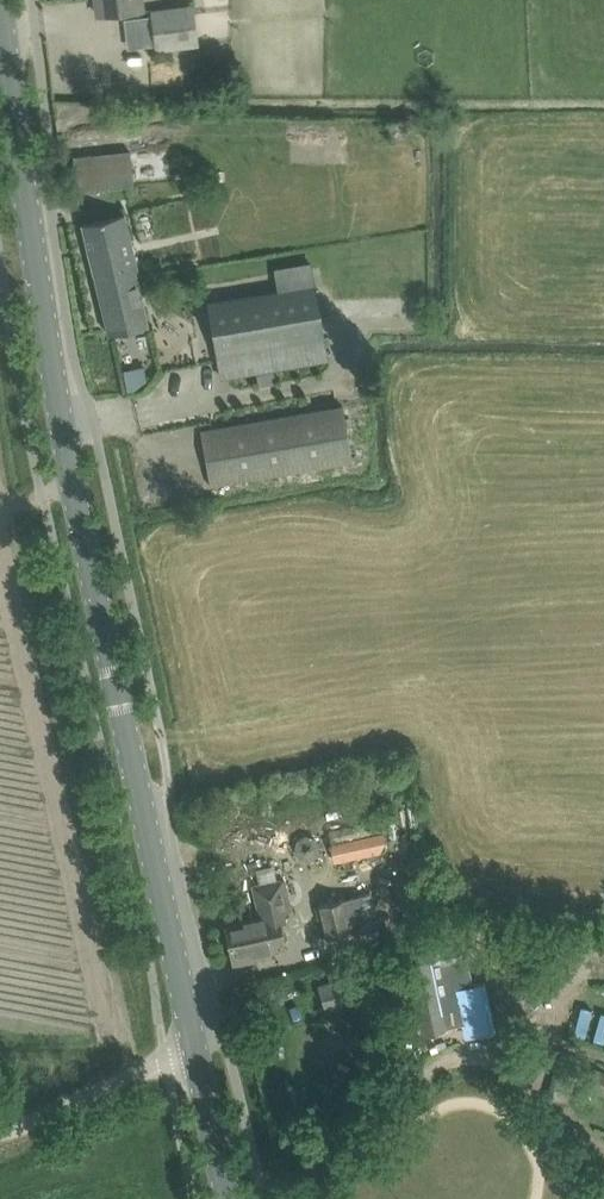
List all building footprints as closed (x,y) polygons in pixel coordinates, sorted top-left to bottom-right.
[(98,14),(143,9),(142,0),(96,0),(98,14)] [(158,49),(200,44),(195,5),(154,10),(158,49)] [(73,157),(77,191),(168,182),(164,148),(73,157)] [(82,224),(108,334),(147,325),(133,268),(136,268),(123,214),(82,224)] [(328,356),(319,304),(333,301),(327,264),(312,266),(312,265),(274,272),(277,290),(207,301),(220,375),(328,356)] [(352,461),(342,406),(201,430),(211,485),(352,461)] [(328,830),(334,862),(380,853),(385,832),(382,819),(328,830)] [(263,841),(264,855),(282,854),(281,839),(263,841)] [(420,862),(393,868),(404,920),(432,914),(420,862)] [(233,964),(249,961),(248,955),(281,947),(281,946),(287,944),(281,919),(288,911),(294,909),(286,878),(253,886),(261,916),(242,920),(242,923),(225,927),(233,964)] [(380,924),(371,894),(317,905),(323,936),(380,924)] [(423,1035),(446,1030),(447,1030),(461,1027),(464,1042),(502,1034),(493,993),(440,1004),(439,998),(453,995),(445,960),(461,956),(460,951),(461,951),(460,947),(459,947),(458,941),(437,946),(437,945),(426,947),(427,949),(415,951),(417,961),(408,963),(423,1035)] [(330,983),(364,980),(362,955),(328,958),(330,983)] [(569,1098),(581,1059),(561,1055),(550,1094),(569,1098)]
